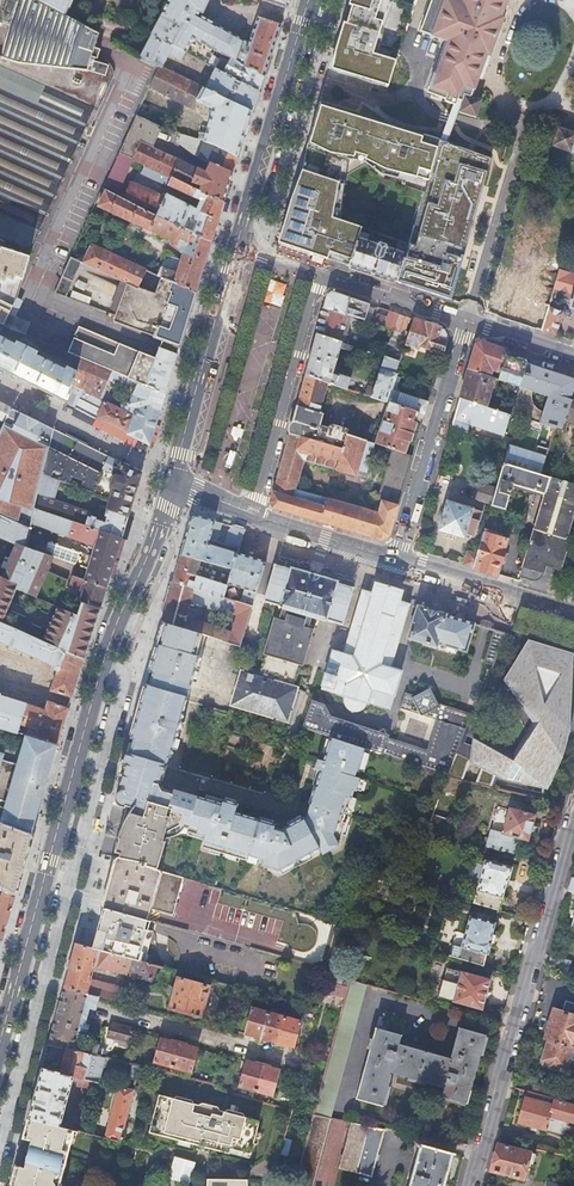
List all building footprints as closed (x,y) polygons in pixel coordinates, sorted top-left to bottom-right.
[(99,34),(67,17),(64,16),(34,0),(3,0),(2,3),(0,9),(0,57),(19,64),(85,75),(106,84),(110,75),(105,62),(92,55),(95,45),(99,34)] [(64,16),(70,4),(71,1),(74,2),(75,0),(34,0),(64,16)] [(163,14),(181,25),(178,29),(170,43),(196,58),(201,49),(208,53),(212,48),(206,45),(216,27),(198,16),(199,15),(200,13),(203,14),(203,13),(206,6),(209,0),(169,0),(163,14)] [(263,2),(283,8),(286,0),(264,0),(263,2)] [(330,68),(388,86),(396,61),(373,54),(389,0),(350,0),(330,68)] [(419,31),(447,41),(436,72),(470,83),(467,94),(462,109),(459,108),(458,112),(475,118),(481,101),(471,97),(474,89),(475,90),(487,56),(490,57),(504,18),(501,17),(507,0),(430,0),(419,31)] [(64,16),(67,17),(73,5),(70,4),(64,16)] [(199,59),(196,58),(170,43),(178,29),(181,25),(163,14),(151,34),(152,34),(141,56),(160,66),(162,66),(169,54),(181,60),(183,57),(213,73),(206,89),(227,100),(230,93),(236,96),(233,103),(250,111),(252,112),(259,92),(215,68),(209,65),(207,64),(199,59)] [(282,23),(280,22),(279,24),(258,17),(249,45),(216,27),(206,45),(212,48),(215,50),(230,58),(264,77),(265,71),(279,31),(282,23)] [(207,64),(209,60),(201,56),(199,59),(207,64)] [(106,84),(85,75),(19,64),(0,57),(0,324),(21,333),(25,334),(29,323),(9,313),(18,295),(20,287),(29,258),(106,84)] [(259,92),(264,77),(230,58),(228,63),(218,62),(215,68),(259,92)] [(160,66),(150,87),(194,108),(198,100),(213,108),(204,136),(200,135),(199,138),(203,139),(237,156),(250,111),(233,103),(227,100),(206,89),(167,69),(163,67),(162,66),(160,66)] [(470,83),(436,72),(435,74),(433,73),(426,92),(445,99),(445,101),(460,106),(459,108),(462,109),(467,94),(470,83)] [(366,162),(386,174),(417,183),(419,174),(430,177),(441,138),(391,123),(357,114),(320,103),(305,153),(279,243),(319,256),(349,266),(362,228),(332,219),(343,166),(344,157),(355,160),(356,156),(367,158),(366,162)] [(411,108),(399,104),(397,111),(409,114),(411,108)] [(137,115),(136,114),(119,151),(120,152),(137,115)] [(137,115),(120,152),(134,158),(145,164),(164,173),(223,202),(233,167),(237,156),(203,139),(198,157),(209,163),(205,171),(153,146),(162,127),(137,115)] [(560,128),(554,145),(573,153),(573,133),(560,128)] [(399,283),(451,300),(493,157),(441,138),(430,177),(411,244),(399,283)] [(120,152),(119,151),(102,187),(103,188),(120,152)] [(120,152),(103,188),(104,188),(211,241),(220,211),(223,202),(164,173),(145,164),(141,172),(199,200),(195,209),(166,193),(164,197),(132,182),(132,184),(124,180),(134,158),(120,152)] [(161,267),(157,274),(195,292),(211,241),(104,188),(97,204),(150,229),(173,240),(172,243),(177,248),(184,251),(177,272),(161,267)] [(526,284),(527,278),(499,268),(486,311),(542,330),(570,238),(547,231),(548,229),(536,224),(529,249),(538,252),(532,272),(538,273),(534,287),(526,284)] [(362,228),(349,266),(372,274),(399,283),(405,261),(411,244),(385,236),(384,239),(399,244),(397,251),(388,248),(387,246),(381,244),(378,245),(371,243),(374,232),(362,228)] [(88,248),(82,262),(120,279),(137,287),(145,269),(146,268),(87,241),(85,247),(88,248)] [(80,261),(71,256),(70,256),(54,293),(65,297),(80,261)] [(137,287),(120,279),(118,286),(123,289),(113,317),(113,320),(113,321),(161,338),(180,344),(195,292),(157,274),(145,269),(137,287)] [(324,307),(347,315),(348,314),(365,320),(371,304),(342,295),(333,292),(327,295),(325,301),(324,307)] [(320,321),(316,335),(340,342),(347,315),(324,307),(320,321)] [(385,327),(396,330),(401,315),(390,311),(389,316),(383,315),(382,318),(388,319),(385,326),(385,327)] [(414,321),(415,319),(401,315),(396,330),(404,333),(406,332),(410,319),(414,321)] [(441,357),(443,353),(447,340),(446,339),(448,334),(445,329),(415,319),(414,321),(406,344),(418,348),(420,347),(421,346),(435,351),(433,355),(441,357)] [(21,333),(0,324),(0,329),(19,338),(21,333)] [(311,354),(305,375),(328,383),(348,389),(351,380),(339,376),(338,377),(333,375),(340,348),(351,352),(352,346),(348,345),(340,342),(316,335),(311,354)] [(67,403),(74,379),(77,372),(68,367),(66,370),(45,360),(47,357),(17,342),(15,345),(5,340),(5,339),(0,336),(0,369),(67,403)] [(68,353),(73,355),(81,358),(165,394),(173,365),(155,358),(139,352),(134,363),(74,337),(68,353)] [(175,358),(180,344),(161,338),(157,351),(155,358),(173,365),(175,358)] [(348,345),(352,346),(356,348),(358,341),(350,339),(348,345)] [(48,344),(41,341),(39,347),(70,361),(73,355),(68,353),(48,344)] [(506,356),(508,350),(493,346),(481,342),(476,344),(472,358),(469,369),(491,376),(493,370),(501,372),(506,356)] [(390,349),(387,357),(391,359),(392,355),(399,357),(398,361),(400,361),(400,362),(405,347),(400,346),(398,351),(390,349)] [(427,408),(429,401),(410,395),(405,393),(400,392),(391,389),(396,374),(400,361),(398,361),(391,359),(387,357),(384,356),(375,387),(372,397),(390,403),(420,413),(425,414),(427,408)] [(516,360),(506,356),(501,372),(499,379),(502,380),(502,381),(520,387),(527,363),(516,360)] [(83,390),(74,407),(149,444),(165,394),(81,358),(77,372),(74,379),(82,382),(83,390)] [(555,428),(556,429),(557,427),(562,429),(565,419),(573,422),(573,378),(554,372),(527,363),(520,387),(517,399),(516,400),(515,404),(512,414),(518,416),(522,418),(555,428)] [(491,376),(469,369),(465,383),(461,398),(487,406),(496,378),(491,377),(491,376)] [(401,376),(396,374),(391,389),(400,392),(401,389),(398,385),(401,376)] [(292,423),(289,434),(342,451),(348,435),(347,435),(348,431),(333,427),(332,427),(331,427),(331,428),(330,428),(330,429),(319,426),(323,414),(319,413),(328,383),(305,375),(298,401),(292,423)] [(74,379),(67,403),(74,407),(83,390),(82,382),(74,379)] [(368,385),(365,395),(372,397),(375,387),(368,385)] [(512,414),(494,409),(487,406),(461,398),(458,406),(454,421),(452,427),(468,432),(470,425),(504,436),(509,420),(516,422),(518,416),(512,414)] [(13,409),(13,408),(0,402),(0,420),(6,423),(13,409)] [(406,453),(420,413),(390,403),(376,444),(397,451),(406,453)] [(13,409),(6,423),(0,435),(0,513),(19,522),(23,506),(34,509),(35,507),(38,493),(42,475),(53,429),(13,409)] [(109,457),(53,429),(42,475),(51,479),(53,472),(63,476),(61,482),(69,485),(72,479),(82,483),(80,489),(95,494),(100,483),(101,478),(103,469),(109,457)] [(342,451),(289,434),(280,467),(270,502),(273,508),(313,520),(381,540),(389,536),(413,455),(406,453),(397,451),(382,502),(378,514),(295,489),(303,459),(355,475),(365,441),(348,435),(342,451)] [(514,467),(540,475),(546,457),(519,448),(514,467)] [(141,473),(109,457),(103,469),(111,473),(114,474),(113,479),(111,485),(112,488),(114,488),(110,500),(108,504),(107,508),(129,516),(130,510),(138,484),(141,473)] [(514,467),(504,463),(496,489),(492,505),(491,506),(506,511),(514,485),(539,492),(544,476),(540,475),(514,467)] [(51,479),(42,475),(38,493),(55,499),(60,482),(51,479)] [(544,476),(539,492),(545,494),(549,478),(544,476)] [(95,494),(110,500),(114,488),(112,488),(107,486),(108,481),(101,478),(100,483),(95,494)] [(520,575),(532,578),(533,578),(534,578),(535,578),(537,578),(538,577),(539,576),(539,575),(540,574),(541,572),(541,571),(542,572),(542,570),(552,573),(554,566),(559,568),(559,567),(567,540),(568,539),(564,538),(573,507),(573,485),(571,484),(550,478),(523,565),(520,575)] [(492,505),(496,489),(475,483),(471,498),(492,505)] [(90,511),(55,499),(38,493),(35,507),(86,524),(89,515),(90,511)] [(477,526),(478,526),(482,512),(447,502),(438,531),(465,539),(467,533),(474,535),(477,526)] [(86,524),(35,507),(34,509),(32,525),(95,547),(101,529),(86,524)] [(89,515),(86,524),(101,529),(122,536),(125,526),(129,516),(107,508),(103,520),(89,515)] [(29,527),(19,522),(0,513),(0,536),(15,543),(25,546),(29,527)] [(237,552),(239,548),(228,545),(220,543),(226,523),(194,515),(190,518),(189,524),(180,555),(200,559),(232,566),(236,553),(237,553),(237,552)] [(239,548),(241,542),(244,530),(245,528),(233,525),(232,527),(232,529),(231,531),(229,542),(228,545),(239,548)] [(122,536),(101,529),(95,547),(86,574),(85,579),(107,588),(108,582),(115,560),(122,536)] [(485,571),(497,575),(508,540),(494,536),(495,533),(486,531),(485,533),(483,533),(477,554),(473,568),(485,571)] [(25,546),(15,543),(7,562),(1,576),(18,583),(16,587),(37,597),(55,557),(52,556),(25,546)] [(467,551),(463,565),(473,568),(477,554),(467,551)] [(252,557),(237,552),(237,553),(236,553),(232,566),(227,583),(256,592),(266,561),(252,557)] [(172,581),(223,597),(226,585),(198,577),(199,573),(196,572),(200,559),(180,555),(179,555),(175,572),(172,581)] [(227,583),(232,566),(200,559),(196,572),(199,573),(198,577),(226,585),(227,583)] [(287,567),(274,564),(263,601),(282,607),(279,619),(274,617),(263,654),(266,655),(259,677),(296,690),(298,685),(294,684),(300,665),(303,666),(313,629),(308,628),(312,615),(343,625),(354,587),(347,585),(323,578),(317,576),(287,567)] [(81,601),(100,607),(104,596),(107,588),(85,579),(73,575),(69,587),(82,592),(80,600),(81,601)] [(2,622),(16,587),(18,583),(1,576),(0,576),(0,621),(2,622)] [(223,597),(172,581),(167,599),(167,602),(166,605),(161,621),(164,622),(205,635),(239,645),(246,624),(248,618),(252,606),(240,602),(231,631),(195,620),(193,623),(191,622),(195,610),(188,608),(190,601),(231,614),(235,601),(223,597)] [(390,668),(410,604),(363,590),(344,654),(333,650),(320,689),(343,696),(345,697),(344,698),(344,700),(344,702),(345,704),(346,706),(347,708),(348,709),(349,710),(351,711),(353,712),(355,712),(357,712),(359,711),(361,711),(362,710),(364,708),(365,707),(366,705),(366,703),(368,704),(368,703),(390,709),(394,696),(395,697),(402,671),(390,668)] [(58,605),(43,641),(84,659),(93,630),(100,607),(81,601),(77,613),(58,605)] [(418,607),(409,638),(425,643),(438,646),(438,644),(467,652),(475,624),(426,609),(418,607)] [(59,666),(52,690),(73,697),(74,692),(84,659),(43,641),(2,622),(0,621),(0,641),(59,666)] [(158,643),(152,663),(171,669),(193,676),(203,643),(205,635),(164,622),(161,631),(160,637),(158,643)] [(483,662),(493,666),(506,633),(498,630),(493,629),(483,662)] [(513,753),(473,737),(471,746),(460,742),(448,776),(447,777),(462,780),(468,763),(480,769),(475,784),(491,788),(495,776),(503,780),(547,791),(563,758),(569,733),(560,731),(572,681),(573,653),(528,639),(503,680),(532,723),(513,753)] [(147,757),(167,763),(169,756),(170,757),(173,748),(175,739),(176,738),(177,732),(180,722),(193,676),(171,669),(152,663),(147,680),(140,707),(130,741),(127,752),(147,757)] [(287,722),(296,690),(259,677),(241,671),(238,680),(236,682),(235,685),(234,687),(234,688),(233,689),(233,691),(233,692),(233,693),(234,694),(234,695),(231,705),(287,722)] [(569,733),(572,681),(560,731),(569,733)] [(470,725),(474,715),(471,714),(471,717),(459,713),(460,711),(437,703),(430,689),(415,696),(405,693),(401,705),(400,709),(436,720),(426,751),(388,738),(389,736),(387,735),(384,729),(379,732),(329,716),(324,705),(311,700),(301,728),(328,737),(361,748),(363,748),(448,776),(460,742),(467,724),(470,725)] [(69,708),(48,701),(46,710),(0,696),(0,727),(18,733),(26,735),(58,744),(69,708)] [(54,756),(58,744),(26,735),(22,746),(54,756)] [(329,839),(336,841),(338,840),(340,833),(343,823),(340,822),(343,813),(344,808),(346,809),(347,806),(350,797),(351,794),(352,789),(354,790),(358,777),(353,776),(355,770),(357,770),(358,767),(362,752),(363,748),(361,748),(328,737),(325,748),(321,759),(318,758),(315,768),(317,769),(320,770),(316,785),(315,786),(314,785),(312,790),(314,790),(313,794),(312,799),(310,798),(309,803),(310,804),(309,807),(315,808),(312,818),(308,820),(306,821),(303,817),(302,817),(289,824),(287,825),(300,829),(304,831),(329,839)] [(43,772),(49,773),(52,763),(54,756),(22,746),(20,753),(17,764),(31,768),(30,772),(42,776),(43,772)] [(115,798),(136,803),(145,806),(161,811),(168,813),(296,853),(304,831),(300,829),(287,825),(278,830),(274,829),(275,824),(258,819),(254,817),(235,812),(236,808),(227,805),(206,798),(185,792),(158,784),(161,774),(164,764),(167,765),(167,763),(147,757),(127,752),(124,763),(119,782),(115,798)] [(366,753),(362,752),(358,767),(361,768),(366,753)] [(49,773),(43,772),(42,776),(30,772),(31,768),(17,764),(1,759),(2,754),(0,754),(0,801),(6,803),(4,809),(36,819),(46,784),(48,776),(49,773)] [(218,801),(227,805),(228,801),(236,803),(237,800),(226,797),(225,800),(207,794),(206,797),(218,801)] [(136,803),(115,798),(113,804),(125,807),(126,804),(128,804),(127,807),(124,819),(118,838),(124,840),(119,858),(120,858),(146,864),(145,866),(157,870),(168,832),(179,826),(188,828),(187,831),(189,832),(205,837),(203,841),(201,847),(227,855),(229,848),(235,850),(246,853),(257,856),(264,858),(262,863),(279,868),(290,862),(291,862),(289,857),(294,854),(297,859),(298,858),(302,856),(318,847),(320,850),(321,852),(335,845),(334,843),(336,841),(329,839),(304,831),(296,853),(168,813),(161,811),(145,806),(136,803)] [(315,808),(309,807),(307,816),(303,817),(306,821),(308,820),(312,818),(315,808)] [(430,815),(410,808),(406,820),(426,826),(430,815)] [(2,823),(7,825),(31,834),(32,834),(34,828),(36,819),(4,809),(1,817),(0,822),(0,823),(2,823)] [(490,829),(486,847),(513,854),(517,838),(528,841),(535,816),(509,809),(502,832),(490,829)] [(343,823),(340,833),(343,834),(348,815),(343,813),(340,822),(343,823)] [(287,822),(289,824),(302,817),(300,814),(287,822)] [(437,818),(432,831),(438,833),(443,834),(447,822),(437,818)] [(14,895),(19,877),(29,842),(31,834),(7,825),(2,823),(0,831),(0,889),(14,895)] [(188,837),(203,841),(205,837),(189,832),(188,837)] [(304,859),(320,850),(318,847),(302,856),(304,859)] [(300,861),(298,858),(297,859),(294,854),(289,857),(291,862),(290,862),(292,865),(300,861)] [(112,887),(105,908),(107,908),(146,919),(148,909),(173,916),(184,878),(157,870),(145,866),(146,864),(120,858),(116,873),(112,887)] [(478,884),(485,861),(477,858),(472,861),(466,883),(469,887),(477,890),(478,884)] [(477,890),(473,903),(498,911),(507,879),(509,879),(512,867),(486,859),(485,861),(478,884),(477,890)] [(1,941),(7,919),(14,895),(0,889),(0,941),(1,941)] [(105,918),(96,949),(146,963),(154,931),(148,929),(150,921),(151,920),(146,919),(107,908),(105,918)] [(458,960),(482,967),(486,956),(488,956),(492,942),(490,941),(495,923),(470,916),(461,948),(451,945),(448,957),(458,960)] [(96,949),(94,949),(76,944),(71,964),(64,988),(88,994),(91,980),(97,959),(101,959),(98,967),(151,982),(156,966),(146,963),(96,949)] [(550,958),(548,966),(563,971),(566,962),(550,958)] [(502,1022),(504,1013),(483,1007),(491,979),(462,971),(458,984),(446,981),(441,998),(482,1010),(480,1016),(502,1022)] [(350,979),(329,973),(327,981),(327,982),(348,987),(350,980),(350,979)] [(209,987),(178,978),(170,1008),(201,1017),(209,987)] [(99,997),(118,1002),(121,989),(91,980),(88,994),(99,997)] [(367,985),(350,980),(348,987),(333,1041),(314,1115),(331,1119),(367,985)] [(88,994),(64,988),(49,1045),(67,1049),(92,1055),(97,1056),(99,1046),(81,1041),(82,1036),(85,1036),(86,1036),(87,1036),(89,1026),(89,1025),(88,1025),(85,1023),(89,1009),(95,1010),(99,997),(88,994)] [(545,1040),(546,1041),(547,1041),(548,1041),(564,1046),(573,1049),(573,1007),(567,1005),(565,1012),(554,1008),(550,1023),(545,1040)] [(301,1022),(252,1009),(245,1034),(295,1047),(301,1022)] [(392,1074),(390,1074),(391,1073),(444,1087),(442,1096),(468,1104),(487,1035),(459,1027),(452,1057),(453,1057),(453,1059),(399,1044),(402,1034),(386,1030),(389,1019),(380,1016),(377,1028),(375,1027),(356,1099),(383,1106),(392,1074)] [(133,1030),(111,1024),(108,1037),(130,1043),(133,1030)] [(154,1062),(191,1072),(198,1049),(160,1039),(154,1062)] [(547,1041),(542,1061),(551,1064),(549,1069),(568,1075),(570,1068),(573,1069),(573,1049),(564,1046),(548,1041),(547,1041)] [(67,1049),(63,1064),(60,1072),(62,1073),(62,1074),(99,1082),(101,1077),(90,1073),(91,1068),(89,1068),(92,1055),(67,1049)] [(279,1071),(246,1062),(239,1086),(272,1095),(279,1071)] [(60,1072),(43,1068),(40,1081),(30,1118),(60,1127),(73,1080),(78,1081),(78,1082),(79,1085),(95,1089),(97,1089),(99,1082),(62,1074),(62,1073),(60,1072)] [(561,1100),(568,1102),(570,1095),(551,1089),(551,1087),(535,1083),(532,1093),(551,1098),(561,1100)] [(134,1091),(134,1090),(119,1087),(105,1139),(121,1143),(134,1091)] [(528,1092),(526,1098),(525,1098),(523,1107),(519,1124),(546,1132),(547,1134),(562,1138),(566,1136),(570,1123),(573,1120),(573,1104),(568,1102),(561,1100),(551,1098),(532,1093),(528,1092)] [(201,1143),(211,1106),(202,1104),(199,1105),(194,1104),(192,1101),(177,1097),(173,1100),(159,1096),(157,1107),(154,1118),(151,1129),(165,1133),(164,1137),(179,1141),(190,1144),(198,1146),(200,1146),(201,1143)] [(218,1108),(211,1106),(201,1143),(200,1146),(208,1148),(210,1149),(229,1153),(230,1149),(250,1155),(253,1144),(256,1133),(259,1122),(245,1118),(243,1115),(228,1111),(225,1112),(220,1110),(218,1108)] [(331,1119),(314,1115),(295,1185),(313,1185),(331,1119)] [(30,1118),(24,1138),(33,1141),(32,1145),(31,1148),(25,1169),(17,1166),(13,1182),(12,1185),(56,1185),(54,1181),(55,1175),(59,1176),(59,1175),(60,1170),(64,1157),(65,1152),(62,1152),(64,1145),(71,1140),(74,1130),(60,1127),(30,1118)] [(355,1173),(368,1126),(352,1123),(340,1168),(355,1173)] [(387,1130),(368,1126),(357,1173),(373,1178),(384,1132),(386,1132),(387,1130)] [(75,1143),(78,1131),(74,1130),(71,1140),(64,1145),(62,1152),(65,1152),(68,1153),(70,1146),(75,1143)] [(288,1156),(292,1140),(286,1138),(281,1155),(288,1156)] [(442,1185),(445,1185),(446,1179),(450,1167),(447,1167),(451,1153),(422,1145),(422,1146),(418,1145),(417,1147),(422,1148),(411,1185),(442,1185)] [(494,1162),(491,1171),(501,1174),(501,1176),(503,1178),(510,1180),(513,1179),(513,1178),(523,1180),(527,1166),(532,1168),(535,1156),(499,1145),(494,1162)] [(249,1159),(250,1155),(230,1149),(229,1153),(249,1159)] [(190,1185),(196,1163),(175,1157),(169,1180),(190,1185)] [(56,1185),(61,1185),(60,1184),(62,1176),(59,1175),(59,1176),(55,1175),(54,1181),(56,1185)]
